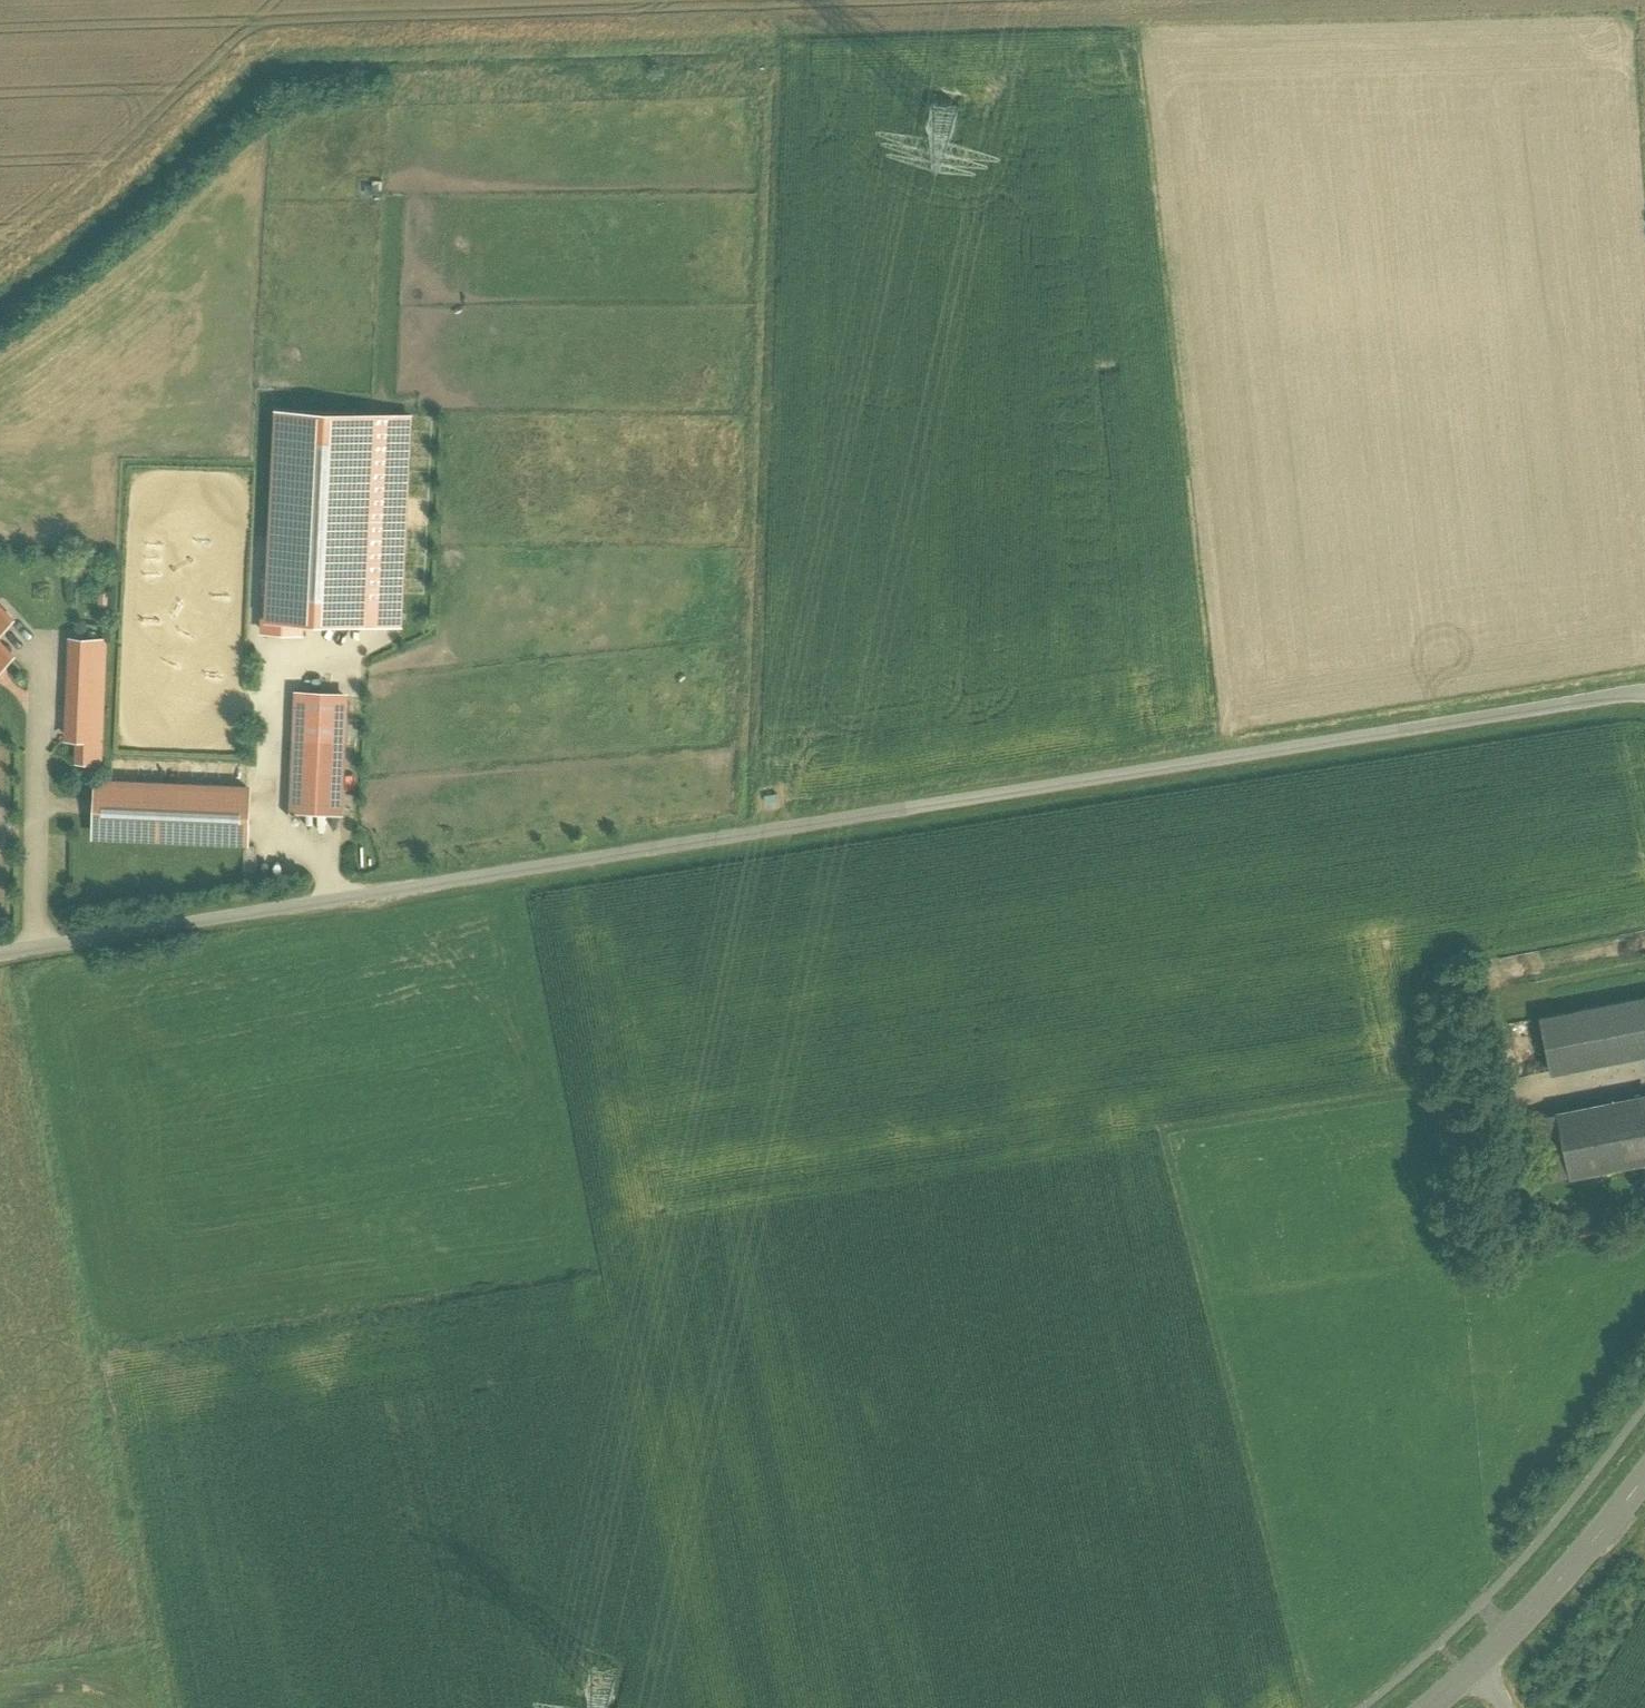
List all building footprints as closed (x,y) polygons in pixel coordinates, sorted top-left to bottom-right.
[(413,623),(419,409),(286,406),(281,591),(270,590),(269,631),(316,632),(316,620),(413,623)] [(98,640),(60,639),(57,743),(96,744),(98,640)] [(301,687),(298,810),(355,812),(359,689),(301,687)] [(248,791),(97,783),(94,838),(245,846),(248,791)] [(1534,1014),(1544,1072),(1644,1054),(1644,994),(1534,1014)] [(1551,1112),(1562,1175),(1644,1161),(1644,1096),(1551,1112)]
